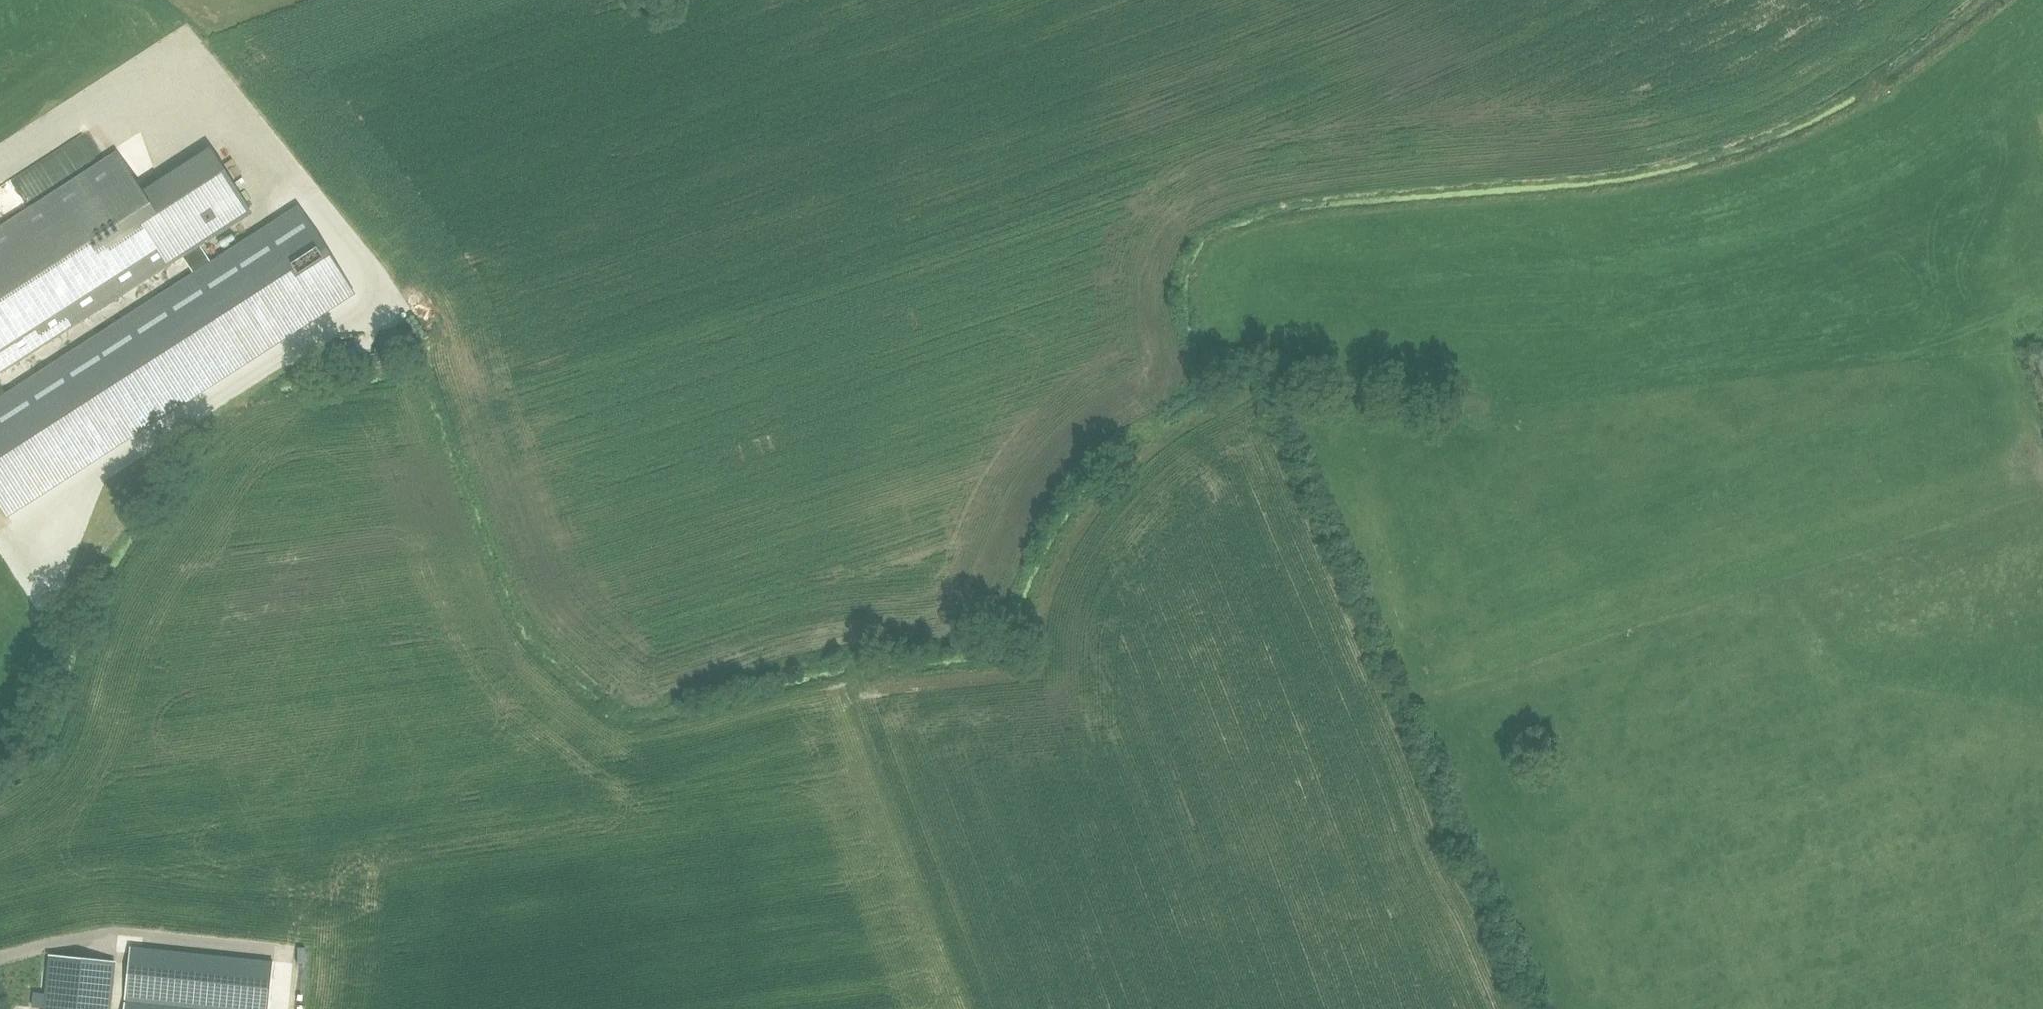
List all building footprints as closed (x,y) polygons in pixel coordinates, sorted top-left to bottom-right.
[(183,256),(179,248),(154,211),(143,193),(116,152),(0,226),(0,374),(183,256)] [(8,516),(354,294),(298,206),(6,393),(0,384),(0,503),(8,516)] [(268,1004),(272,960),(131,945),(126,998),(125,1008),(267,1008),(268,1004)] [(116,960),(50,953),(46,991),(35,990),(33,1005),(44,1006),(44,1008),(111,1008),(116,960)]
